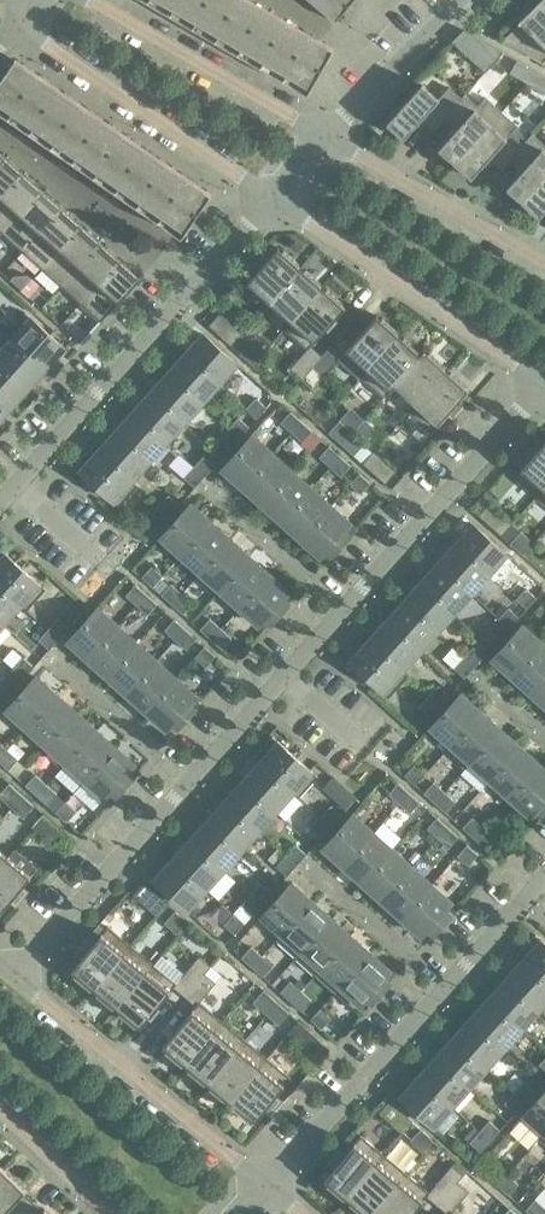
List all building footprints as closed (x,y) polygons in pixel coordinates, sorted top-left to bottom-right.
[(307,91),(332,47),(250,0),(150,0),(307,91)] [(317,6),(336,21),(353,0),(322,0),(317,6)] [(539,3),(503,39),(543,62),(544,60),(544,9),(539,3)] [(503,52),(464,29),(452,41),(486,71),(503,52)] [(0,80),(0,109),(181,234),(210,193),(15,59),(0,80)] [(535,70),(517,60),(509,73),(527,83),(529,80),(535,70)] [(535,70),(529,80),(527,83),(544,93),(544,76),(535,70)] [(444,118),(465,94),(462,97),(449,86),(438,98),(422,84),(386,123),(404,139),(421,119),(434,130),(445,118),(444,118)] [(455,163),(502,111),(486,96),(478,105),(465,94),(444,118),(445,118),(457,129),(439,149),(455,163)] [(518,125),(502,111),(455,163),(471,178),(489,158),(502,170),(513,158),(512,157),(534,134),(532,133),(522,145),(510,135),(518,125)] [(534,134),(512,157),(513,158),(524,168),(507,188),(523,202),(544,178),(544,144),(534,134)] [(22,172),(3,154),(0,157),(0,196),(22,172)] [(42,189),(22,172),(0,196),(0,231),(2,233),(42,189)] [(523,202),(539,217),(544,210),(544,178),(523,202)] [(22,250),(61,207),(42,189),(2,233),(22,250)] [(42,268),(81,224),(61,207),(22,250),(42,268)] [(61,285),(100,242),(81,224),(42,268),(61,285)] [(81,303),(120,259),(100,242),(61,285),(81,303)] [(270,302),(302,266),(279,246),(270,256),(264,251),(250,266),(256,272),(247,281),(270,302)] [(101,321),(140,277),(120,259),(81,303),(101,321)] [(285,328),(323,285),(302,266),(270,302),(290,320),(283,327),(285,328)] [(346,305),(323,285),(285,328),(307,348),(290,367),(302,378),(313,366),(322,355),(310,345),(346,305)] [(25,311),(7,331),(7,332),(46,367),(64,346),(25,311)] [(209,324),(231,345),(242,333),(219,312),(209,324)] [(361,377),(400,333),(378,313),(346,349),(336,340),(322,355),(313,366),(323,376),(338,359),(360,379),(361,377)] [(7,332),(6,333),(12,338),(0,352),(0,361),(28,386),(46,367),(7,332)] [(204,333),(186,353),(218,383),(236,362),(204,333)] [(383,396),(426,348),(425,348),(421,352),(400,333),(361,377),(383,396)] [(250,341),(240,352),(253,364),(263,352),(250,341)] [(408,411),(447,368),(426,348),(383,396),(384,397),(394,385),(414,403),(408,410),(408,411)] [(218,383),(186,353),(169,372),(201,402),(218,383)] [(0,361),(0,396),(11,405),(28,386),(0,361)] [(460,399),(470,388),(447,368),(408,411),(431,431),(446,414),(452,419),(466,404),(460,399)] [(184,421),(201,402),(169,372),(152,392),(184,421)] [(184,421),(152,392),(134,411),(167,440),(184,421)] [(0,396),(0,418),(11,405),(0,396)] [(256,397),(246,408),(257,417),(266,407),(256,397)] [(167,440),(134,411),(117,430),(150,459),(167,440)] [(291,431),(301,421),(290,411),(280,422),(291,431)] [(239,437),(249,426),(238,416),(228,427),(239,437)] [(341,443),(352,431),(339,420),(329,432),(341,443)] [(312,430),(301,421),(291,431),(302,441),(312,430)] [(229,448),(239,437),(228,427),(219,438),(229,448)] [(132,479),(150,459),(117,430),(99,450),(116,464),(132,479)] [(364,442),(352,431),(341,443),(354,454),(364,442)] [(242,485),(271,452),(251,434),(222,467),(242,485)] [(544,485),(544,440),(543,443),(537,437),(523,453),(529,458),(514,475),(536,495),(544,485)] [(116,464),(99,450),(93,444),(74,466),(96,486),(116,464)] [(330,466),(340,455),(329,445),(319,456),(330,466)] [(363,462),(385,483),(396,471),(373,451),(363,462)] [(262,503),(291,470),(271,452),(242,485),(262,503)] [(204,476),(214,465),(203,455),(194,466),(204,476)] [(350,465),(340,455),(330,466),(341,476),(350,465)] [(138,485),(132,479),(116,464),(96,486),(119,506),(138,485)] [(195,486),(204,476),(194,466),(184,477),(195,486)] [(281,520),(311,488),(291,470),(262,503),(281,520)] [(370,482),(359,473),(349,483),(360,493),(370,482)] [(536,495),(544,503),(544,485),(536,495)] [(301,538),(330,505),(311,488),(281,520),(301,538)] [(169,515),(179,504),(168,494),(159,505),(169,515)] [(501,535),(512,522),(489,502),(478,514),(501,535)] [(181,554),(210,521),(190,503),(161,536),(181,554)] [(159,526),(169,515),(159,505),(149,516),(159,526)] [(350,523),(330,505),(301,538),(321,556),(327,549),(332,554),(350,534),(345,530),(350,523)] [(200,571),(230,539),(210,521),(181,554),(200,571)] [(474,523),(456,544),(488,573),(506,553),(474,523)] [(522,554),(533,542),(520,530),(510,542),(522,554)] [(220,589),(249,556),(230,539),(200,571),(220,589)] [(488,573),(456,544),(438,563),(471,592),(488,573)] [(23,568),(0,548),(0,587),(3,590),(23,568)] [(240,607),(269,574),(249,556),(220,589),(240,607)] [(471,592),(438,563),(421,582),(454,611),(471,592)] [(151,566),(141,578),(152,587),(162,576),(151,566)] [(45,588),(23,568),(3,590),(20,604),(26,610),(45,588)] [(289,592),(269,574),(240,607),(260,625),(266,618),(271,623),(288,603),(283,598),(289,592)] [(454,611),(421,582),(404,601),(437,630),(454,611)] [(137,604),(147,593),(136,583),(126,595),(137,604)] [(171,605),(181,593),(171,583),(160,595),(171,605)] [(3,590),(0,587),(0,623),(2,624),(20,604),(3,590)] [(526,608),(536,597),(525,587),(516,598),(526,608)] [(147,614),(158,603),(147,593),(137,604),(147,614)] [(192,602),(181,593),(171,605),(182,614),(192,602)] [(437,630),(404,601),(387,620),(419,649),(437,630)] [(88,657),(117,625),(97,607),(68,640),(88,657)] [(509,627),(519,616),(508,607),(498,617),(509,627)] [(59,638),(69,626),(58,617),(48,628),(59,638)] [(499,638),(509,627),(498,617),(488,628),(499,638)] [(185,628),(175,618),(165,629),(175,639),(185,628)] [(210,618),(199,630),(210,639),(220,628),(210,618)] [(419,649),(387,620),(369,640),(385,654),(401,669),(419,649)] [(107,675),(136,642),(117,625),(88,657),(107,675)] [(513,675),(542,643),(522,625),(493,657),(513,675)] [(52,646),(59,638),(48,628),(38,639),(49,649),(52,646)] [(196,637),(185,628),(175,639),(186,648),(196,637)] [(231,637),(220,628),(210,639),(220,649),(231,637)] [(385,654),(369,640),(363,634),(343,656),(366,676),(385,654)] [(127,693),(156,660),(136,642),(107,675),(127,693)] [(544,679),(544,645),(542,643),(513,675),(532,693),(544,679)] [(205,666),(216,655),(205,645),(194,657),(205,666)] [(474,666),(484,655),(473,645),(463,656),(474,666)] [(408,675),(401,669),(385,654),(366,676),(388,696),(408,675)] [(24,677),(34,666),(23,656),(14,667),(24,677)] [(464,677),(474,666),(463,656),(454,667),(464,677)] [(147,710),(176,678),(156,660),(127,693),(147,710)] [(15,687),(24,677),(14,667),(4,678),(15,687)] [(26,726),(55,693),(35,675),(6,708),(26,726)] [(196,696),(176,678),(147,710),(167,728),(172,722),(178,727),(195,707),(190,702),(196,696)] [(532,693),(544,704),(544,679),(532,693)] [(439,705),(449,694),(438,684),(428,695),(439,705)] [(46,744),(75,711),(55,693),(26,726),(46,744)] [(451,744),(480,711),(460,693),(431,726),(451,744)] [(429,716),(439,705),(428,695),(419,706),(429,716)] [(66,761),(95,729),(75,711),(46,744),(66,761)] [(471,761),(500,729),(480,711),(451,744),(471,761)] [(85,779),(114,746),(95,729),(66,761),(85,779)] [(490,779),(520,746),(500,729),(471,761),(490,779)] [(275,777),(295,755),(272,735),(253,757),(259,762),(275,777)] [(18,758),(0,742),(0,761),(8,769),(18,758)] [(135,764),(114,746),(85,779),(105,797),(111,790),(116,795),(134,775),(129,771),(135,764)] [(510,797),(539,764),(520,746),(490,779),(510,797)] [(317,776),(295,755),(275,777),(292,792),(298,797),(317,776)] [(292,792),(275,777),(259,762),(241,782),(274,812),(292,792)] [(414,764),(404,776),(414,785),(425,773),(414,764)] [(539,764),(510,797),(530,815),(536,808),(541,813),(544,809),(544,769),(539,764)] [(47,804),(57,793),(35,774),(25,784),(47,804)] [(434,803),(445,791),(434,781),(423,793),(434,803)] [(274,812),(241,782),(224,802),(257,831),(274,812)] [(399,803),(410,791),(399,782),(388,794),(399,803)] [(21,794),(9,783),(0,792),(0,796),(11,806),(21,794)] [(409,812),(420,801),(410,791),(399,803),(409,812)] [(455,800),(445,791),(434,803),(444,812),(455,800)] [(34,805),(21,794),(11,806),(23,817),(34,805)] [(66,821),(76,810),(65,801),(56,811),(66,821)] [(257,831),(224,802),(207,821),(240,850),(257,831)] [(330,826),(341,814),(331,805),(320,817),(330,826)] [(32,825),(55,845),(66,833),(43,813),(32,825)] [(343,864),(373,831),(352,813),(323,846),(343,864)] [(438,838),(448,826),(438,816),(427,828),(438,838)] [(473,816),(462,828),(472,837),(483,825),(473,816)] [(322,836),(330,826),(320,817),(311,827),(322,836)] [(240,850),(207,821),(190,840),(222,869),(240,850)] [(494,835),(483,825),(472,837),(483,847),(494,835)] [(448,847),(459,835),(448,826),(438,838),(448,847)] [(363,882),(392,849),(373,831),(343,864),(363,882)] [(205,888),(222,869),(190,840),(173,859),(205,888)] [(467,864),(478,852),(468,843),(457,855),(467,864)] [(295,865),(306,853),(295,844),(285,856),(295,865)] [(23,885),(38,867),(15,847),(8,856),(0,865),(0,912),(10,901),(16,906),(29,890),(23,885)] [(383,899),(412,867),(392,849),(363,882),(383,899)] [(287,875),(295,865),(285,856),(276,865),(287,875)] [(205,888),(173,859),(155,879),(187,908),(205,888)] [(402,917),(432,884),(412,867),(383,899),(402,917)] [(133,894),(156,914),(166,902),(144,882),(133,894)] [(282,933),(311,900),(291,882),(262,915),(282,933)] [(261,883),(250,894),(261,903),(271,892),(261,883)] [(452,902),(432,884),(402,917),(422,935),(428,928),(433,933),(451,913),(446,909),(452,902)] [(261,903),(250,894),(241,904),(252,914),(261,903)] [(296,957),(331,918),(311,900),(282,933),(276,939),(296,957)] [(164,922),(177,933),(188,921),(175,910),(164,922)] [(244,922),(233,913),(224,924),(235,933),(244,922)] [(315,974),(350,935),(331,918),(296,957),(315,974)] [(94,989),(131,944),(108,925),(93,943),(87,938),(74,954),(80,959),(71,970),(94,989)] [(544,968),(544,942),(535,933),(517,955),(523,960),(539,975),(544,968)] [(335,992),(370,953),(350,935),(315,974),(335,992)] [(116,1008),(154,963),(131,944),(94,989),(116,1008)] [(253,966),(262,955),(251,945),(241,956),(253,966)] [(384,977),(390,971),(370,953),(335,992),(355,1010),(367,997),(372,1002),(389,982),(384,977)] [(174,987),(185,996),(204,972),(205,972),(211,965),(198,955),(176,982),(154,963),(116,1008),(140,1027),(170,990),(171,990),(174,987)] [(263,975),(273,965),(262,955),(253,966),(263,975)] [(539,975),(523,960),(505,981),(537,1010),(544,1001),(544,980),(539,975)] [(185,1065),(222,1020),(199,1001),(216,982),(205,972),(204,972),(185,996),(196,1005),(162,1046),(185,1065)] [(291,1001),(301,990),(290,980),(280,991),(291,1001)] [(520,1029),(537,1010),(505,981),(487,1000),(520,1029)] [(266,1012),(276,1001),(264,989),(253,1001),(266,1012)] [(311,999),(301,990),(291,1001),(302,1010),(311,999)] [(520,1029),(487,1000),(470,1019),(503,1048),(520,1029)] [(289,1012),(276,1001),(266,1012),(278,1024),(289,1012)] [(321,1028),(331,1017),(320,1007),(311,1018),(321,1028)] [(485,1067),(503,1048),(470,1019),(453,1038),(485,1067)] [(207,1083),(245,1038),(222,1020),(185,1065),(207,1083)] [(287,1032),(310,1052),(321,1040),(298,1020),(287,1032)] [(230,1102),(267,1057),(245,1038),(207,1083),(230,1102)] [(485,1067),(453,1038),(436,1057),(468,1087),(485,1067)] [(290,1076),(267,1057),(230,1102),(253,1121),(263,1110),(269,1115),(282,1099),(276,1094),(290,1076)] [(468,1087),(436,1057),(419,1077),(451,1106),(468,1087)] [(544,1079),(544,1057),(531,1073),(542,1083),(544,1079)] [(524,1102),(542,1083),(531,1073),(513,1092),(524,1102)] [(451,1106),(419,1077),(401,1097),(433,1126),(451,1106)] [(544,1130),(544,1090),(524,1113),(544,1131),(539,1137),(544,1130)] [(515,1112),(524,1102),(513,1092),(504,1103),(515,1112)] [(379,1112),(401,1132),(412,1120),(389,1100),(379,1112)] [(490,1141),(500,1130),(489,1120),(479,1131),(490,1141)] [(410,1139),(423,1151),(433,1139),(421,1128),(410,1139)] [(481,1151),(490,1141),(479,1131),(470,1142),(481,1151)] [(347,1198),(384,1153),(361,1134),(346,1152),(340,1147),(327,1163),(333,1168),(323,1179),(347,1198)] [(406,1172),(384,1153),(347,1198),(366,1213),(371,1213),(406,1172)] [(438,1204),(457,1181),(458,1181),(464,1174),(451,1164),(429,1191),(406,1172),(371,1213),(411,1213),(423,1199),(424,1199),(427,1196),(438,1204)] [(497,1185),(507,1174),(496,1164),(486,1175),(497,1185)] [(34,1200),(24,1191),(26,1190),(4,1169),(0,1172),(0,1213),(20,1213),(34,1200)] [(518,1183),(507,1174),(497,1185),(508,1194),(518,1183)] [(452,1210),(469,1191),(458,1181),(457,1181),(438,1204),(448,1213),(457,1213),(452,1210)] [(544,1210),(544,1207),(535,1199),(525,1210),(530,1213),(541,1213),(544,1210)] [(45,1208),(43,1210),(34,1200),(20,1213),(51,1213),(45,1208)]
